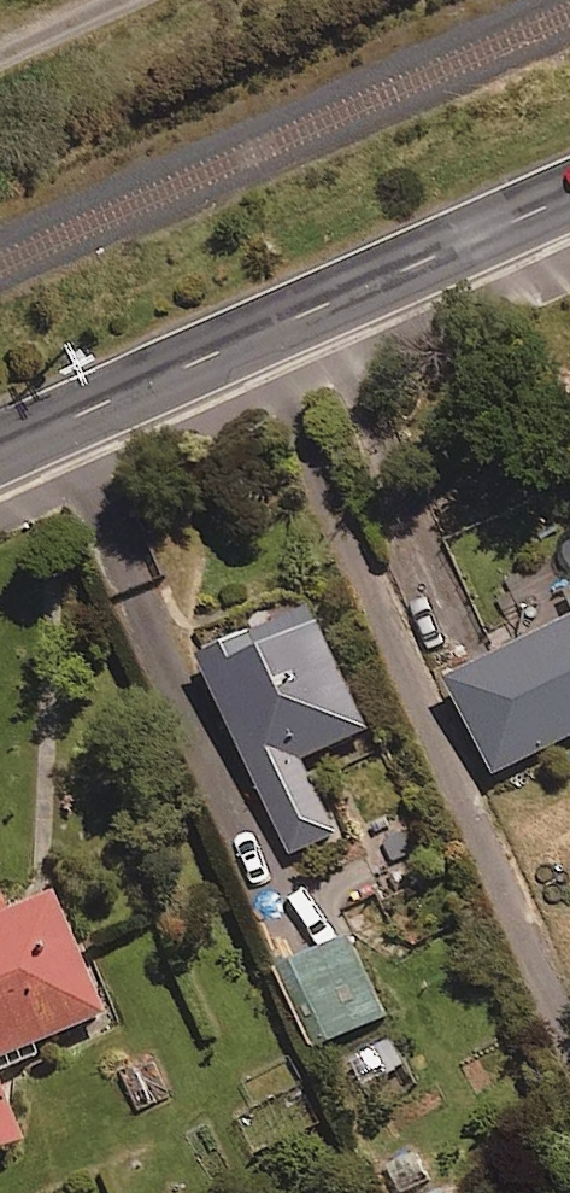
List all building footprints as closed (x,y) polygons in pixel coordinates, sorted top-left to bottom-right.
[(374,730),(318,604),(208,653),(297,855),(341,835),(308,759),(374,730)] [(442,679),(493,778),(569,739),(569,614),(442,679)] [(51,896),(0,919),(0,1066),(106,1018),(51,896)] [(391,1014),(354,938),(285,972),(322,1048),(391,1014)] [(27,1146),(0,1086),(0,1158),(27,1146)] [(461,1177),(429,1192),(469,1192),(461,1177)]
